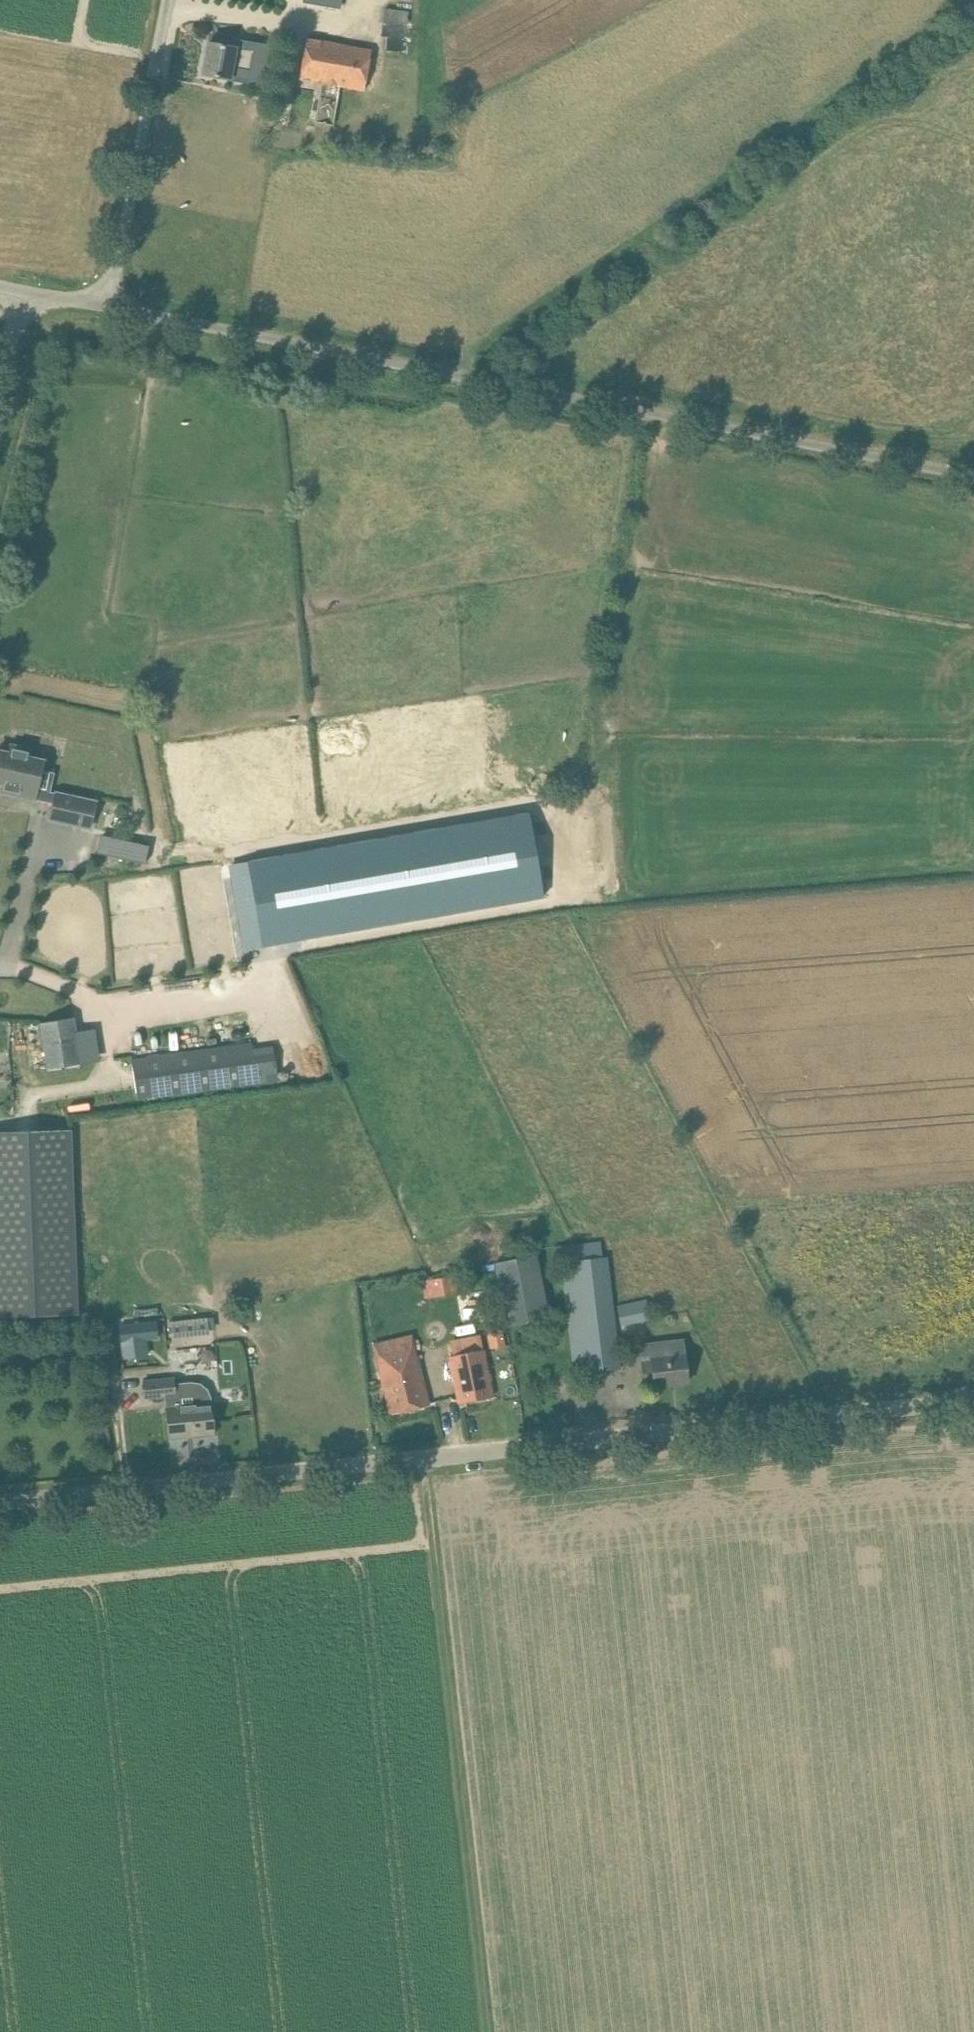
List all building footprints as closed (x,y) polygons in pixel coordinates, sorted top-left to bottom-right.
[(386,8),(384,22),(404,25),(407,11),(386,8)] [(366,90),(373,47),(306,36),(299,79),(318,82),(312,121),(334,124),(341,86),(366,90)] [(237,48),(209,42),(202,75),(231,80),(233,67),(249,70),(253,51),(236,48),(237,48)] [(35,799),(43,760),(28,757),(30,749),(12,745),(10,753),(0,751),(0,784),(4,784),(2,792),(35,799)] [(97,800),(55,791),(48,821),(91,830),(97,800)] [(514,818),(234,866),(248,950),(528,902),(514,818)] [(148,847),(102,836),(98,852),(145,862),(148,847)] [(42,1022),(49,1070),(83,1064),(76,1017),(42,1022)] [(251,1042),(133,1059),(139,1099),(275,1080),(270,1046),(252,1049),(251,1042)] [(0,1133),(0,1320),(80,1316),(73,1130),(0,1133)] [(601,1241),(555,1246),(557,1263),(563,1262),(575,1373),(586,1371),(586,1372),(621,1368),(608,1257),(604,1258),(601,1241)] [(536,1254),(495,1263),(509,1328),(550,1319),(536,1254)] [(452,1294),(450,1277),(436,1279),(439,1296),(452,1294)] [(651,1319),(647,1298),(617,1305),(622,1325),(651,1319)] [(208,1330),(207,1318),(172,1322),(173,1334),(208,1330)] [(124,1357),(136,1356),(134,1340),(146,1339),(158,1338),(157,1322),(121,1326),(124,1357)] [(506,1343),(502,1327),(488,1331),(492,1347),(506,1343)] [(215,1333),(175,1335),(175,1344),(215,1342),(215,1333)] [(639,1342),(640,1353),(643,1373),(653,1372),(654,1386),(688,1382),(685,1354),(686,1353),(684,1337),(639,1342)] [(430,1404),(416,1348),(377,1357),(391,1413),(430,1404)] [(493,1397),(482,1349),(449,1356),(460,1403),(493,1397)] [(215,1433),(213,1403),(212,1403),(211,1398),(208,1390),(201,1384),(191,1382),(175,1383),(175,1379),(144,1381),(145,1397),(165,1396),(169,1438),(215,1433)]
